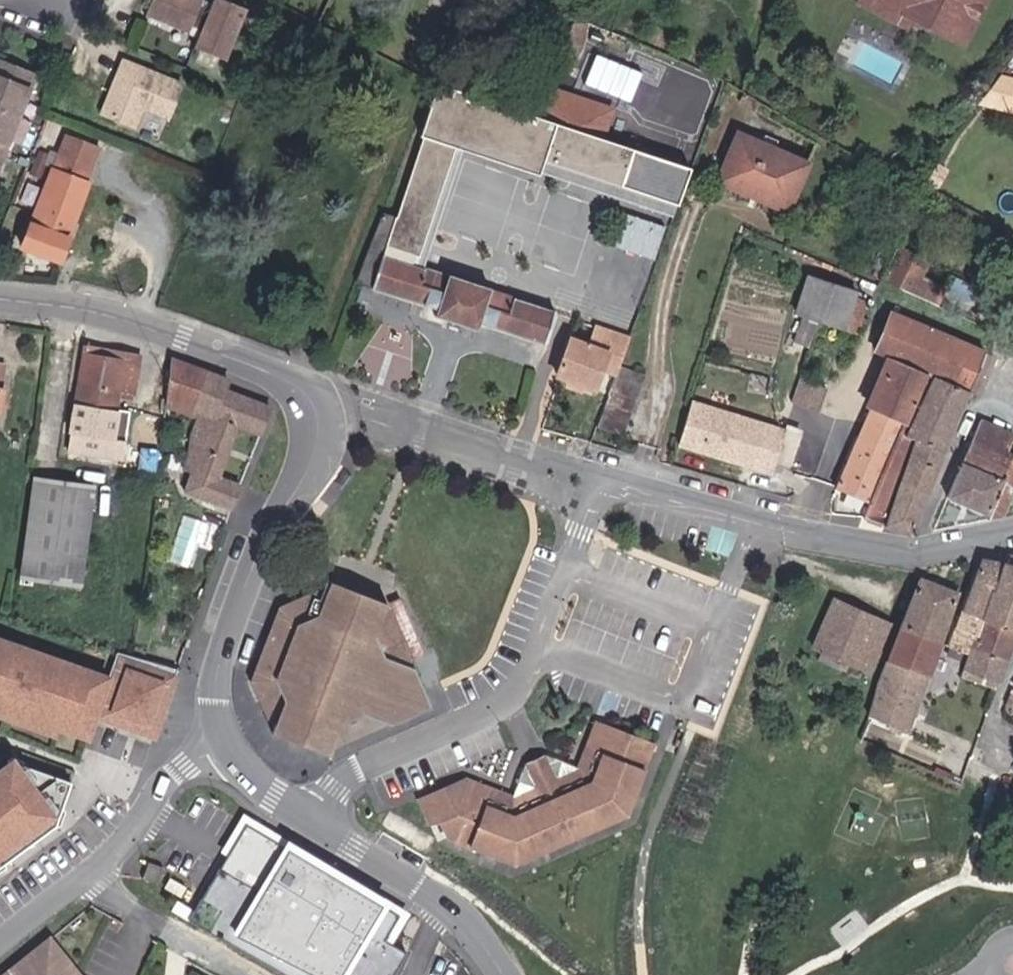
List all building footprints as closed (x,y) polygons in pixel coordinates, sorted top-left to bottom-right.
[(246,9),(222,0),(212,0),(208,11),(199,7),(201,0),(152,0),(144,18),(188,35),(190,30),(199,34),(194,48),(226,60),(246,9)] [(878,0),(859,0),(858,3),(902,27),(907,17),(878,0)] [(949,31),(963,37),(983,0),(878,0),(907,17),(946,38),(949,31)] [(963,37),(949,31),(946,38),(959,45),(963,37)] [(597,50),(585,45),(571,76),(585,83),(597,50)] [(585,83),(613,95),(627,64),(597,50),(585,83)] [(574,58),(564,54),(557,70),(566,74),(574,58)] [(182,83),(124,60),(117,77),(122,79),(118,89),(111,92),(103,113),(138,127),(145,109),(169,118),(182,83)] [(34,76),(0,63),(0,162),(34,76)] [(999,72),(988,86),(983,93),(1012,107),(1012,78),(1006,75),(999,72)] [(504,107),(437,83),(427,112),(494,135),(504,107)] [(548,88),(536,118),(554,125),(569,130),(579,100),(548,88)] [(569,130),(598,140),(609,110),(579,100),(569,130)] [(427,112),(423,125),(457,137),(454,147),(537,175),(542,160),(556,165),(565,142),(550,137),(554,125),(536,118),(504,107),(494,135),(427,112)] [(457,137),(423,125),(419,135),(422,137),(396,218),(382,213),(356,282),(437,308),(434,316),(477,330),(479,321),(545,343),(555,310),(489,290),(490,287),(448,274),(447,277),(411,265),(413,255),(419,257),(454,147),(457,137)] [(598,140),(569,130),(554,125),(550,137),(565,142),(556,165),(614,185),(624,149),(598,140)] [(714,180),(758,198),(764,185),(729,171),(744,135),(734,131),(714,180)] [(809,162),(744,135),(729,171),(764,185),(758,198),(789,211),(809,162)] [(65,136),(26,234),(21,246),(60,261),(89,183),(86,181),(98,148),(65,136)] [(645,142),(628,136),(624,149),(614,185),(679,208),(692,172),(633,152),(635,147),(642,150),(645,142)] [(947,167),(938,162),(928,184),(937,188),(947,167)] [(653,263),(665,229),(623,215),(612,249),(653,263)] [(14,244),(21,246),(26,234),(20,231),(14,244)] [(882,281),(939,306),(947,290),(922,278),(930,262),(899,245),(885,275),(882,281)] [(882,281),(885,275),(878,271),(874,278),(882,281)] [(808,274),(794,304),(817,314),(827,283),(808,274)] [(827,283),(817,314),(846,327),(860,298),(827,283)] [(970,392),(986,354),(893,312),(875,350),(892,358),(924,372),(930,374),(970,392)] [(605,329),(595,326),(588,344),(598,348),(605,329)] [(598,348),(588,344),(571,338),(557,375),(566,379),(582,385),(594,389),(601,367),(616,373),(630,339),(605,329),(598,348)] [(86,345),(84,354),(131,362),(137,370),(140,356),(86,345)] [(133,399),(137,370),(131,362),(84,354),(69,445),(111,451),(115,433),(112,433),(118,396),(133,399)] [(924,372),(892,358),(872,403),(905,417),(924,372)] [(201,411),(199,416),(192,436),(190,453),(183,470),(193,473),(186,491),(232,508),(240,487),(219,478),(239,425),(261,434),(271,409),(250,400),(224,391),(228,380),(172,359),(167,398),(201,411)] [(647,376),(621,367),(597,426),(622,437),(647,376)] [(898,434),(868,503),(862,517),(884,526),(901,483),(918,439),(945,451),(970,392),(930,374),(902,437),(898,434)] [(799,376),(791,401),(818,410),(826,386),(799,376)] [(582,385),(566,379),(564,386),(579,392),(582,385)] [(167,398),(167,404),(199,416),(201,411),(167,398)] [(692,402),(679,444),(753,467),(765,424),(692,402)] [(905,417),(872,403),(862,425),(835,489),(868,503),(898,434),(905,417)] [(980,420),(962,462),(999,479),(1002,480),(1012,455),(1006,452),(1012,439),(1012,436),(980,420)] [(770,472),(782,430),(765,424),(753,467),(770,472)] [(918,439),(901,483),(927,493),(945,451),(918,439)] [(1012,455),(1002,480),(1004,480),(988,519),(1004,516),(1012,492),(1012,455)] [(985,514),(999,479),(962,462),(947,497),(985,514)] [(78,574),(91,486),(36,477),(23,565),(78,574)] [(927,493),(901,483),(884,526),(909,535),(927,493)] [(22,576),(81,585),(96,486),(91,486),(78,574),(23,565),(22,576)] [(718,569),(719,561),(703,557),(701,565),(718,569)] [(982,619),(1002,564),(983,558),(962,612),(982,619)] [(1008,565),(1002,564),(982,619),(1012,630),(1012,566),(1008,565)] [(920,577),(900,626),(940,642),(958,593),(920,577)] [(390,725),(416,714),(424,694),(383,610),(379,612),(379,609),(378,607),(377,605),(375,604),(373,603),(370,603),(368,604),(366,607),(345,599),(346,596),(346,594),(345,592),(343,591),(341,589),(339,589),(337,590),(335,591),(334,594),(328,591),(328,588),(280,608),(277,617),(284,620),(280,627),(272,629),(252,681),(269,718),(278,721),(272,734),(329,755),(342,722),(362,714),(390,725)] [(818,660),(859,679),(863,669),(868,672),(890,624),(834,599),(813,646),(822,650),(818,660)] [(949,646),(944,661),(964,669),(972,647),(982,619),(962,612),(949,646)] [(1012,643),(1012,630),(982,619),(972,647),(1007,660),(1012,643)] [(940,642),(900,626),(875,687),(872,708),(869,716),(873,718),(908,733),(911,725),(940,642)] [(109,677),(0,639),(0,706),(57,726),(88,737),(95,715),(109,677)] [(997,690),(1007,660),(972,647),(964,669),(961,676),(997,690)] [(155,736),(178,669),(118,651),(95,715),(155,736)] [(430,707),(424,694),(416,714),(430,707)] [(0,706),(0,714),(55,733),(57,726),(0,706)] [(430,825),(439,819),(447,799),(467,791),(515,809),(588,776),(607,725),(596,721),(578,768),(546,752),(524,763),(514,786),(509,795),(466,778),(419,800),(430,825)] [(467,791),(447,799),(439,819),(448,837),(514,863),(626,814),(653,743),(607,725),(588,776),(515,809),(467,791)] [(955,751),(968,757),(971,751),(959,744),(955,751)] [(72,783),(13,761),(0,771),(0,867),(57,825),(72,783)] [(187,917),(285,974),(387,974),(401,951),(380,939),(394,916),(242,825),(187,917)] [(166,869),(147,861),(141,877),(160,884),(166,869)] [(52,935),(2,974),(85,974),(52,935)]
